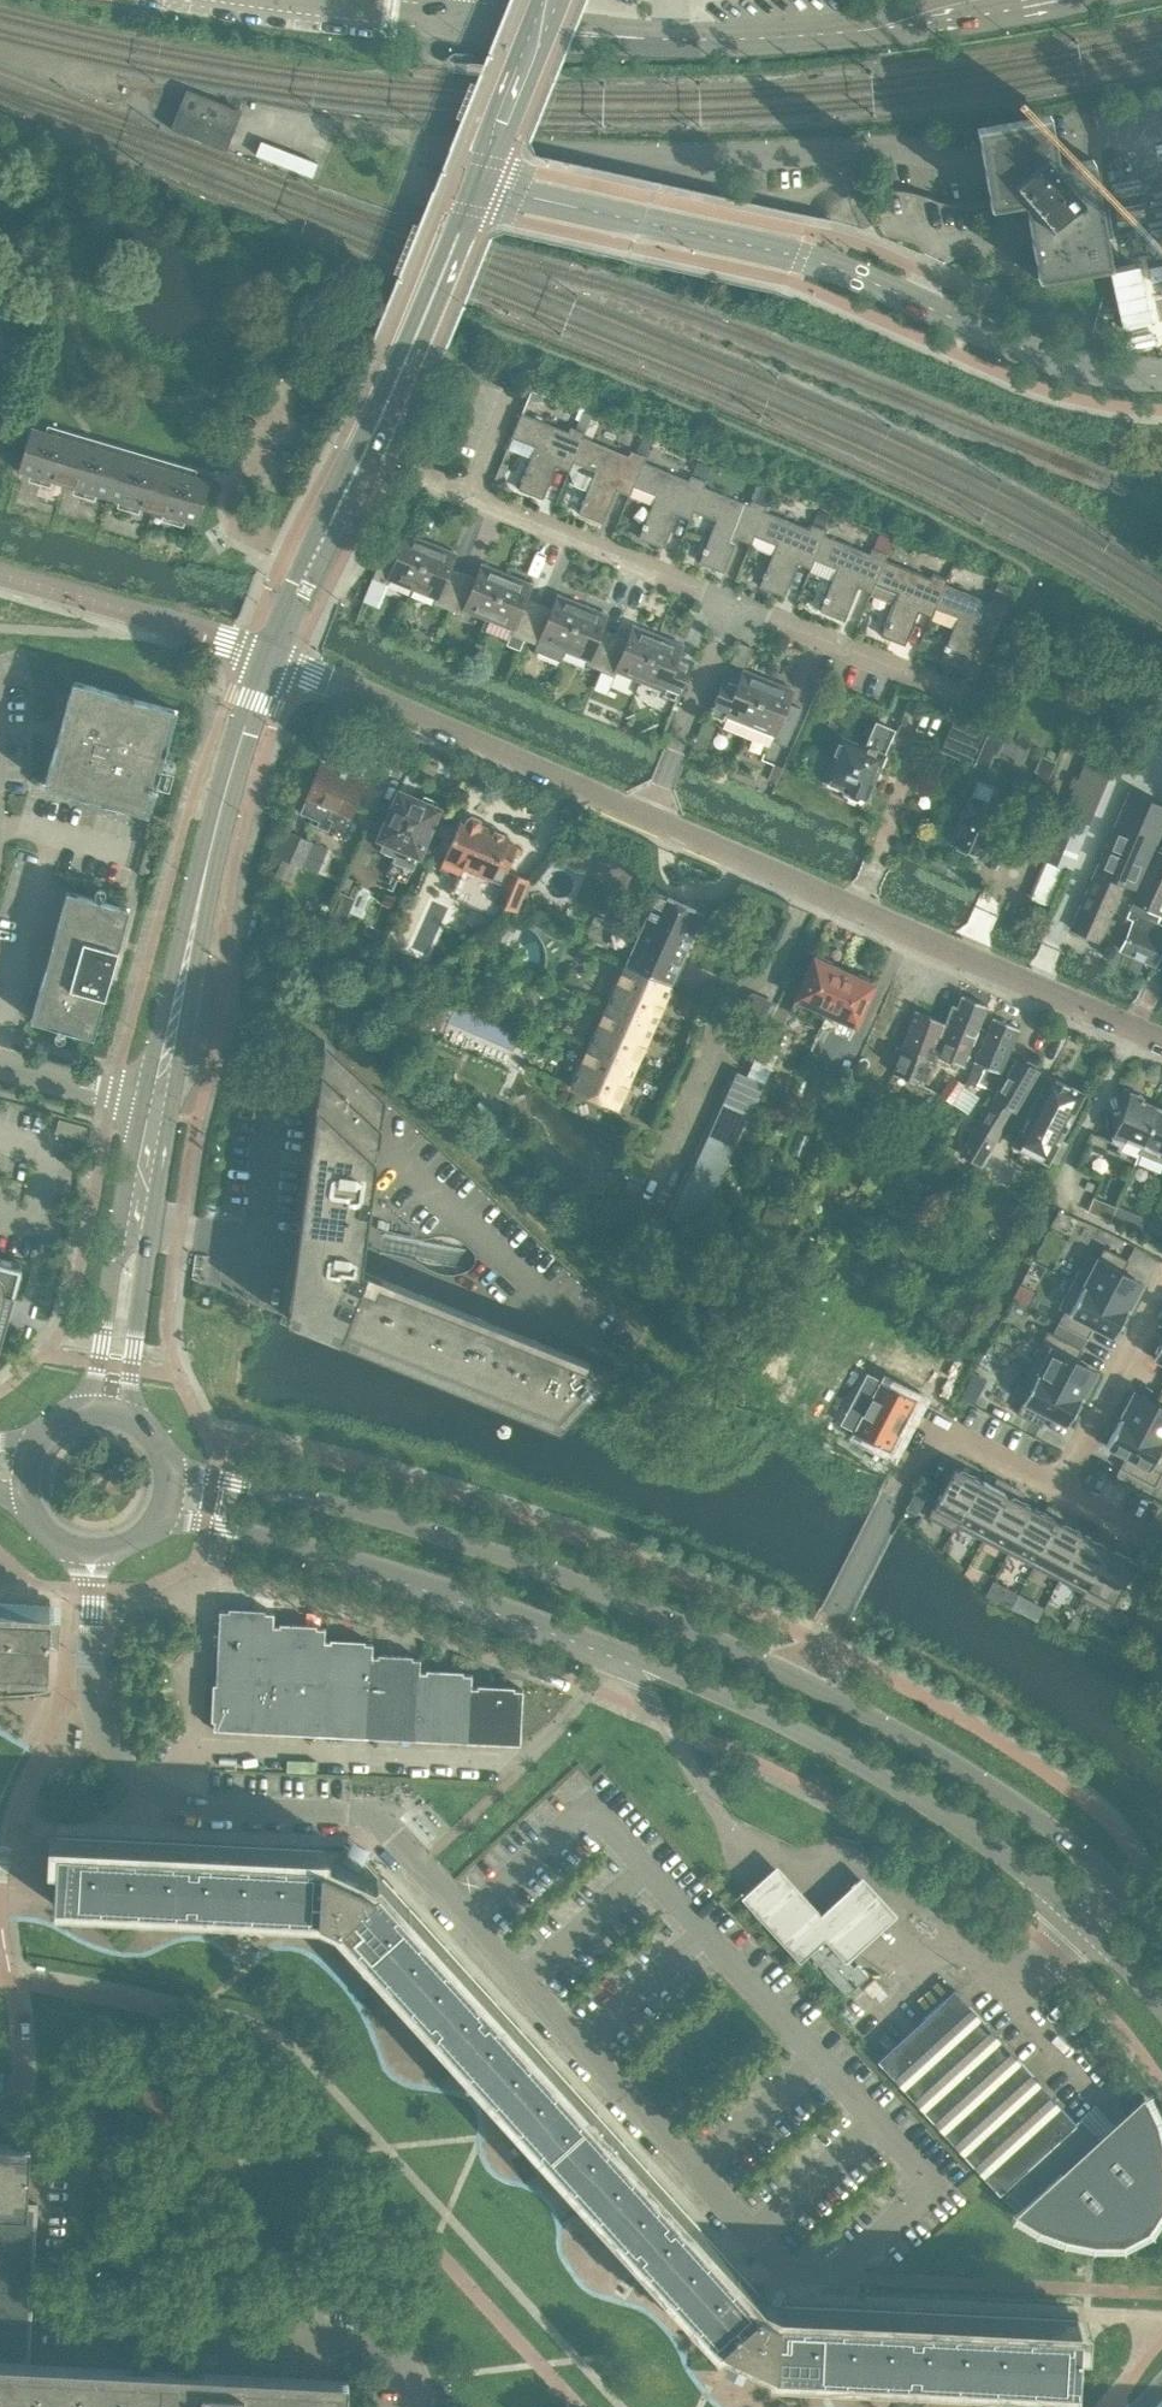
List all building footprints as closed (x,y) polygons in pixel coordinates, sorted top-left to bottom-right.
[(225,151),(241,112),(240,111),(186,89),(169,129),(225,151)] [(1111,266),(1092,158),(1058,164),(1049,113),(976,126),(990,208),(999,206),(1022,232),(1031,226),(1038,278),(1111,266)] [(317,163),(261,141),(255,155),(312,177),(317,163)] [(572,461),(581,437),(582,438),(584,433),(570,427),(568,432),(535,419),(545,396),(530,391),(521,413),(511,437),(535,447),(525,473),(523,472),(518,484),(520,485),(518,489),(542,499),(558,459),(571,465),(572,461)] [(210,480),(45,431),(30,427),(18,470),(197,524),(210,480)] [(632,485),(642,462),(644,457),(630,451),(628,456),(582,438),(584,433),(582,438),(581,437),(572,461),(571,465),(569,471),(571,484),(587,491),(585,497),(583,496),(578,508),(580,509),(578,514),(602,523),(619,484),(632,489),(633,486),(632,485)] [(692,510),(702,486),(703,486),(705,481),(691,476),(688,481),(643,462),(645,457),(644,457),(642,462),(632,485),(633,486),(656,496),(645,521),(643,520),(639,533),(641,533),(639,538),(663,548),(679,508),(692,513),(693,511),(692,510)] [(763,511),(765,506),(751,500),(749,505),(703,487),(705,482),(705,481),(703,486),(702,486),(692,510),(693,511),(716,520),(706,546),(704,545),(699,557),(701,558),(699,562),(723,572),(739,532),(753,538),(754,535),(753,535),(762,510),(763,511)] [(823,535),(824,535),(826,530),(811,524),(809,530),(763,511),(765,506),(763,511),(762,510),(753,535),(754,535),(776,544),(766,570),(764,569),(759,581),(761,582),(759,587),(784,597),(800,557),(813,562),(814,559),(823,535)] [(385,546),(372,578),(387,584),(389,579),(412,589),(430,544),(413,537),(406,534),(400,547),(398,551),(385,546)] [(884,560),(886,555),(872,549),(870,554),(824,535),(823,535),(814,559),(837,569),(826,594),(824,594),(820,606),(822,607),(820,611),(844,621),(860,581),(873,586),(874,584),(884,560)] [(430,544),(412,589),(436,598),(434,603),(448,609),(461,576),(448,571),(450,567),(455,554),(448,551),(430,544)] [(945,584),(946,579),(932,573),(930,578),(884,560),(874,584),(897,593),(887,619),(885,618),(880,630),(882,631),(880,636),(904,645),(920,605),(934,611),(935,608),(944,584),(945,584)] [(461,576),(448,609),(463,615),(465,610),(488,619),(506,574),(489,567),(481,564),(476,577),(474,582),(461,576)] [(488,619),(484,631),(507,641),(506,643),(520,649),(524,640),(537,607),(524,602),(526,598),(531,584),(523,581),(506,574),(488,619)] [(994,635),(1007,603),(992,598),(990,603),(945,584),(944,584),(935,608),(957,617),(947,643),(945,642),(940,654),(942,655),(940,660),(965,670),(981,630),(994,635)] [(537,607),(524,640),(538,645),(540,640),(564,650),(582,605),(565,598),(557,595),(552,608),(550,612),(537,607)] [(582,605),(564,650),(588,659),(585,664),(600,670),(613,638),(600,632),(601,628),(607,615),(599,612),(582,605)] [(613,638),(600,670),(614,676),(616,671),(640,681),(658,636),(641,629),(633,626),(628,639),(626,643),(613,638)] [(658,636),(640,681),(663,690),(661,695),(676,701),(689,669),(676,663),(677,659),(683,646),(675,643),(658,636)] [(745,738),(768,680),(743,670),(736,688),(723,682),(709,715),(724,721),(726,716),(727,716),(722,729),(745,738)] [(786,745),(799,713),(785,708),(792,690),(768,680),(745,738),(768,747),(771,740),(786,745)] [(148,814),(177,710),(73,681),(64,710),(70,712),(58,758),(52,756),(44,785),(148,814)] [(975,762),(986,735),(954,722),(942,749),(975,762)] [(865,799),(884,752),(883,752),(892,729),(876,723),(867,744),(862,743),(861,745),(842,738),(824,780),(843,788),(842,790),(846,791),(848,797),(856,800),(861,797),(865,799)] [(1069,871),(1088,824),(1115,760),(1100,754),(1090,749),(1063,814),(1062,813),(1043,859),(1069,871)] [(350,817),(366,778),(321,760),(300,812),(311,817),(309,822),(328,829),(332,819),(327,817),(331,809),(350,817)] [(991,796),(994,789),(977,782),(952,842),(956,844),(955,848),(966,853),(967,849),(981,854),(992,829),(996,831),(1004,813),(1001,812),(1005,802),(991,796)] [(398,790),(378,837),(383,839),(379,849),(393,855),(386,872),(406,881),(418,854),(438,808),(436,808),(436,801),(423,795),(419,800),(398,790)] [(1161,821),(1161,807),(1128,792),(1070,928),(1099,942),(1103,931),(1110,934),(1115,920),(1109,917),(1127,876),(1138,881),(1161,821)] [(507,868),(513,854),(516,846),(507,842),(509,836),(479,824),(478,818),(470,815),(465,819),(460,816),(443,858),(444,858),(441,865),(459,872),(462,866),(491,877),(490,879),(473,895),(491,915),(503,905),(517,911),(517,910),(516,909),(528,881),(530,881),(530,880),(512,872),(507,868)] [(305,868),(315,843),(285,831),(274,854),(305,868)] [(1161,910),(1161,840),(1158,850),(1157,850),(1114,945),(1121,948),(1120,950),(1153,964),(1161,944),(1161,926),(1156,923),(1161,910)] [(93,1038),(108,986),(129,909),(67,891),(51,946),(57,947),(51,968),(46,966),(31,1020),(93,1038)] [(670,984),(702,912),(658,893),(626,964),(670,984)] [(823,1017),(844,971),(831,965),(833,961),(818,954),(815,958),(813,957),(795,997),(793,1003),(823,1017)] [(652,1024),(670,984),(626,964),(608,1005),(652,1024)] [(855,1024),(873,984),(871,982),(872,978),(857,971),(855,976),(844,971),(823,1017),(852,1030),(855,1024)] [(963,1065),(987,1005),(962,994),(958,1006),(954,1004),(936,1050),(935,1053),(931,1064),(935,1065),(940,1055),(963,1065)] [(936,1050),(954,1004),(952,1003),(945,1022),(915,1009),(905,1036),(936,1050)] [(634,1065),(652,1024),(608,1005),(590,1045),(634,1065)] [(1000,1071),(1019,1027),(994,1017),(975,1060),(985,1065),(977,1083),(989,1088),(997,1070),(1000,1071)] [(922,1084),(931,1064),(935,1053),(936,1050),(905,1036),(900,1048),(897,1047),(892,1059),(897,1062),(893,1071),(922,1084)] [(642,1338),(323,1039),(286,1318),(559,1427),(642,1338)] [(616,1107),(634,1065),(590,1045),(571,1087),(616,1107)] [(981,1165),(1038,1070),(1036,1069),(1036,1064),(1027,1059),(1022,1061),(1021,1061),(1019,1064),(1015,1061),(1017,1058),(1015,1058),(993,1096),(989,1093),(982,1105),(986,1108),(960,1153),(981,1165)] [(777,1080),(749,1067),(745,1076),(763,1084),(773,1089),(777,1080)] [(722,1093),(753,1107),(763,1084),(745,1076),(733,1070),(722,1093)] [(1058,1139),(1082,1092),(1046,1074),(1011,1145),(1046,1162),(1048,1158),(1054,1160),(1063,1142),(1058,1139)] [(951,1102),(964,1085),(952,1076),(939,1094),(936,1091),(927,1103),(947,1117),(956,1105),(951,1102)] [(702,1137),(733,1151),(753,1107),(722,1093),(702,1137)] [(1134,1164),(1159,1107),(1129,1095),(1110,1141),(1119,1145),(1115,1154),(1129,1160),(1129,1162),(1134,1164)] [(485,1126),(496,1115),(481,1101),(471,1112),(485,1126)] [(1159,1107),(1134,1164),(1157,1174),(1161,1163),(1161,1108),(1159,1107)] [(727,1164),(733,1151),(702,1137),(696,1150),(727,1164)] [(697,1229),(727,1164),(696,1150),(667,1214),(697,1229)] [(1110,1220),(1116,1206),(1093,1197),(1087,1211),(1110,1220)] [(1116,1205),(1116,1206),(1110,1220),(1134,1231),(1141,1233),(1146,1235),(1149,1229),(1152,1220),(1116,1205)] [(1128,1260),(1104,1247),(1083,1286),(1128,1310),(1142,1283),(1122,1272),(1128,1260)] [(11,1298),(21,1263),(0,1257),(0,1339),(2,1334),(11,1298)] [(848,1293),(828,1281),(823,1290),(839,1300),(842,1296),(845,1298),(848,1293)] [(1083,1286),(1063,1325),(1087,1338),(1094,1326),(1114,1336),(1128,1310),(1083,1286)] [(1082,1348),(1057,1335),(1037,1374),(1082,1398),(1096,1371),(1075,1361),(1082,1348)] [(1153,1357),(1161,1362),(1161,1339),(1153,1357)] [(1082,1398),(1037,1374),(1016,1413),(1041,1426),(1047,1414),(1068,1425),(1082,1398)] [(896,1432),(913,1399),(879,1381),(869,1401),(859,1397),(843,1427),(887,1449),(889,1445),(894,1444),(898,1436),(896,1432)] [(1161,1390),(1155,1402),(1134,1391),(1120,1418),(1161,1440),(1161,1391),(1161,1390)] [(1120,1418),(1106,1445),(1126,1456),(1120,1468),(1145,1481),(1161,1448),(1161,1440),(1120,1418)] [(981,1479),(954,1465),(933,1506),(959,1520),(981,1479)] [(932,1493),(937,1485),(924,1478),(919,1486),(932,1493)] [(997,1487),(981,1479),(959,1520),(985,1533),(1011,1484),(1001,1479),(997,1487)] [(1032,1506),(1016,1497),(1020,1489),(1011,1484),(985,1533),(1010,1547),(1032,1506)] [(1052,1506),(1048,1514),(1032,1506),(1010,1547),(1036,1560),(1062,1511),(1052,1506)] [(1067,1524),(1072,1516),(1062,1511),(1036,1560),(1062,1574),(1083,1533),(1067,1524)] [(1103,1533),(1099,1541),(1083,1533),(1062,1574),(1087,1587),(1113,1538),(1103,1533)] [(1118,1551),(1123,1543),(1113,1538),(1087,1587),(1114,1601),(1135,1560),(1118,1551)] [(50,1605),(0,1602),(0,1695),(13,1695),(31,1693),(49,1691),(49,1689),(46,1689),(50,1605)] [(269,1678),(271,1625),(273,1625),(274,1612),(265,1612),(265,1609),(228,1607),(228,1610),(219,1609),(216,1676),(269,1678)] [(213,1683),(211,1720),(214,1720),(213,1729),(318,1734),(322,1641),(324,1641),(325,1628),(316,1627),(316,1625),(279,1623),(279,1626),(273,1625),(271,1625),(269,1678),(216,1676),(215,1683),(213,1683)] [(370,1656),(372,1656),(373,1643),(364,1643),(364,1640),(332,1638),(332,1641),(324,1641),(322,1641),(318,1734),(366,1737),(370,1656)] [(417,1671),(419,1671),(420,1658),(412,1658),(412,1655),(377,1654),(377,1656),(372,1656),(370,1656),(366,1737),(414,1739),(417,1671)] [(468,1687),(471,1687),(472,1674),(463,1673),(463,1671),(426,1669),(426,1672),(419,1671),(417,1671),(414,1739),(465,1741),(468,1687)] [(520,1744),(523,1689),(514,1689),(514,1686),(477,1685),(477,1687),(471,1687),(468,1687),(465,1741),(520,1744)] [(577,2093),(364,1858),(366,1855),(349,1847),(348,1851),(56,1837),(53,1904),(130,1908),(130,1902),(242,1908),(241,1914),(317,1917),(314,1923),(330,1931),(333,1925),(383,1980),(387,1977),(463,2059),(458,2063),(527,2138),(577,2093)] [(740,1898),(799,1962),(824,1939),(845,1962),(897,1915),(862,1876),(820,1914),(776,1865),(740,1898)] [(848,1962),(851,1959),(849,1957),(848,1958),(824,1931),(807,1948),(806,1947),(804,1949),(806,1951),(806,1950),(847,1995),(868,1975),(857,1964),(853,1968),(848,1962)] [(1016,2057),(954,1989),(951,1991),(944,1997),(944,1998),(877,2060),(999,2194),(1006,2187),(1022,2205),(1014,2213),(1017,2214),(1018,2214),(1039,2226),(1066,2236),(1094,2241),(1122,2241),(1147,2228),(1161,2205),(1161,2200),(1161,2157),(1161,2149),(1154,2122),(1143,2099),(1144,2098),(1143,2095),(1098,2136),(1081,2117),(1075,2122),(1016,2057)] [(1079,2319),(778,2305),(780,2299),(764,2291),(762,2297),(577,2093),(527,2138),(586,2204),(590,2200),(665,2282),(661,2286),(713,2344),(721,2337),(738,2345),(730,2363),(728,2367),(744,2375),(755,2353),(772,2361),(772,2372),(849,2376),(850,2369),(961,2374),(961,2381),(1075,2387),(1079,2319)] [(29,2150),(0,2149),(0,2369),(28,2370),(37,2204),(27,2203),(29,2150)] [(347,2386),(28,2370),(0,2369),(0,2406),(346,2406),(347,2386)]
